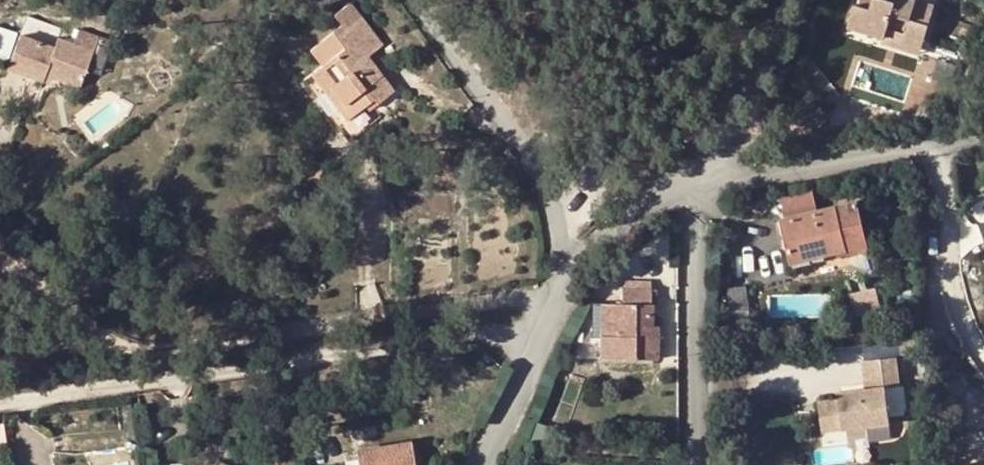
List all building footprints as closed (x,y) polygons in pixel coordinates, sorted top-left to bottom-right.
[(857,6),(854,5),(847,26),(882,39),(885,31),(920,43),(935,0),(859,0),(857,6)] [(351,5),(337,16),(342,23),(309,51),(321,66),(303,82),(351,142),(383,116),(375,106),(396,90),(369,56),(383,44),(351,5)] [(56,48),(21,36),(8,69),(44,82),(46,76),(79,88),(97,37),(78,30),(73,44),(59,39),(56,48)] [(915,57),(920,43),(885,31),(882,39),(880,45),(915,57)] [(112,42),(97,37),(92,51),(106,56),(112,42)] [(691,121),(678,132),(686,141),(699,129),(691,121)] [(846,251),(848,257),(848,260),(869,255),(856,202),(782,221),(792,262),(812,257),(812,260),(846,251)] [(812,257),(792,262),(794,270),(848,257),(846,251),(812,260),(812,257)] [(850,292),(856,315),(882,309),(876,286),(850,292)] [(744,289),(726,291),(732,334),(750,331),(744,289)] [(651,338),(651,327),(651,305),(651,292),(625,292),(625,304),(615,305),(616,337),(604,337),(603,361),(655,361),(656,338),(651,338)] [(773,295),(773,315),(831,314),(831,295),(773,295)] [(604,304),(604,337),(616,337),(615,305),(604,304)] [(883,329),(885,343),(896,342),(894,328),(883,329)] [(750,331),(732,334),(734,341),(751,339),(750,331)] [(820,434),(888,425),(884,388),(895,387),(892,358),(857,363),(861,391),(835,395),(836,401),(816,404),(820,434)] [(357,453),(359,464),(414,464),(411,444),(357,453)] [(347,464),(359,464),(357,453),(346,455),(347,464)]
